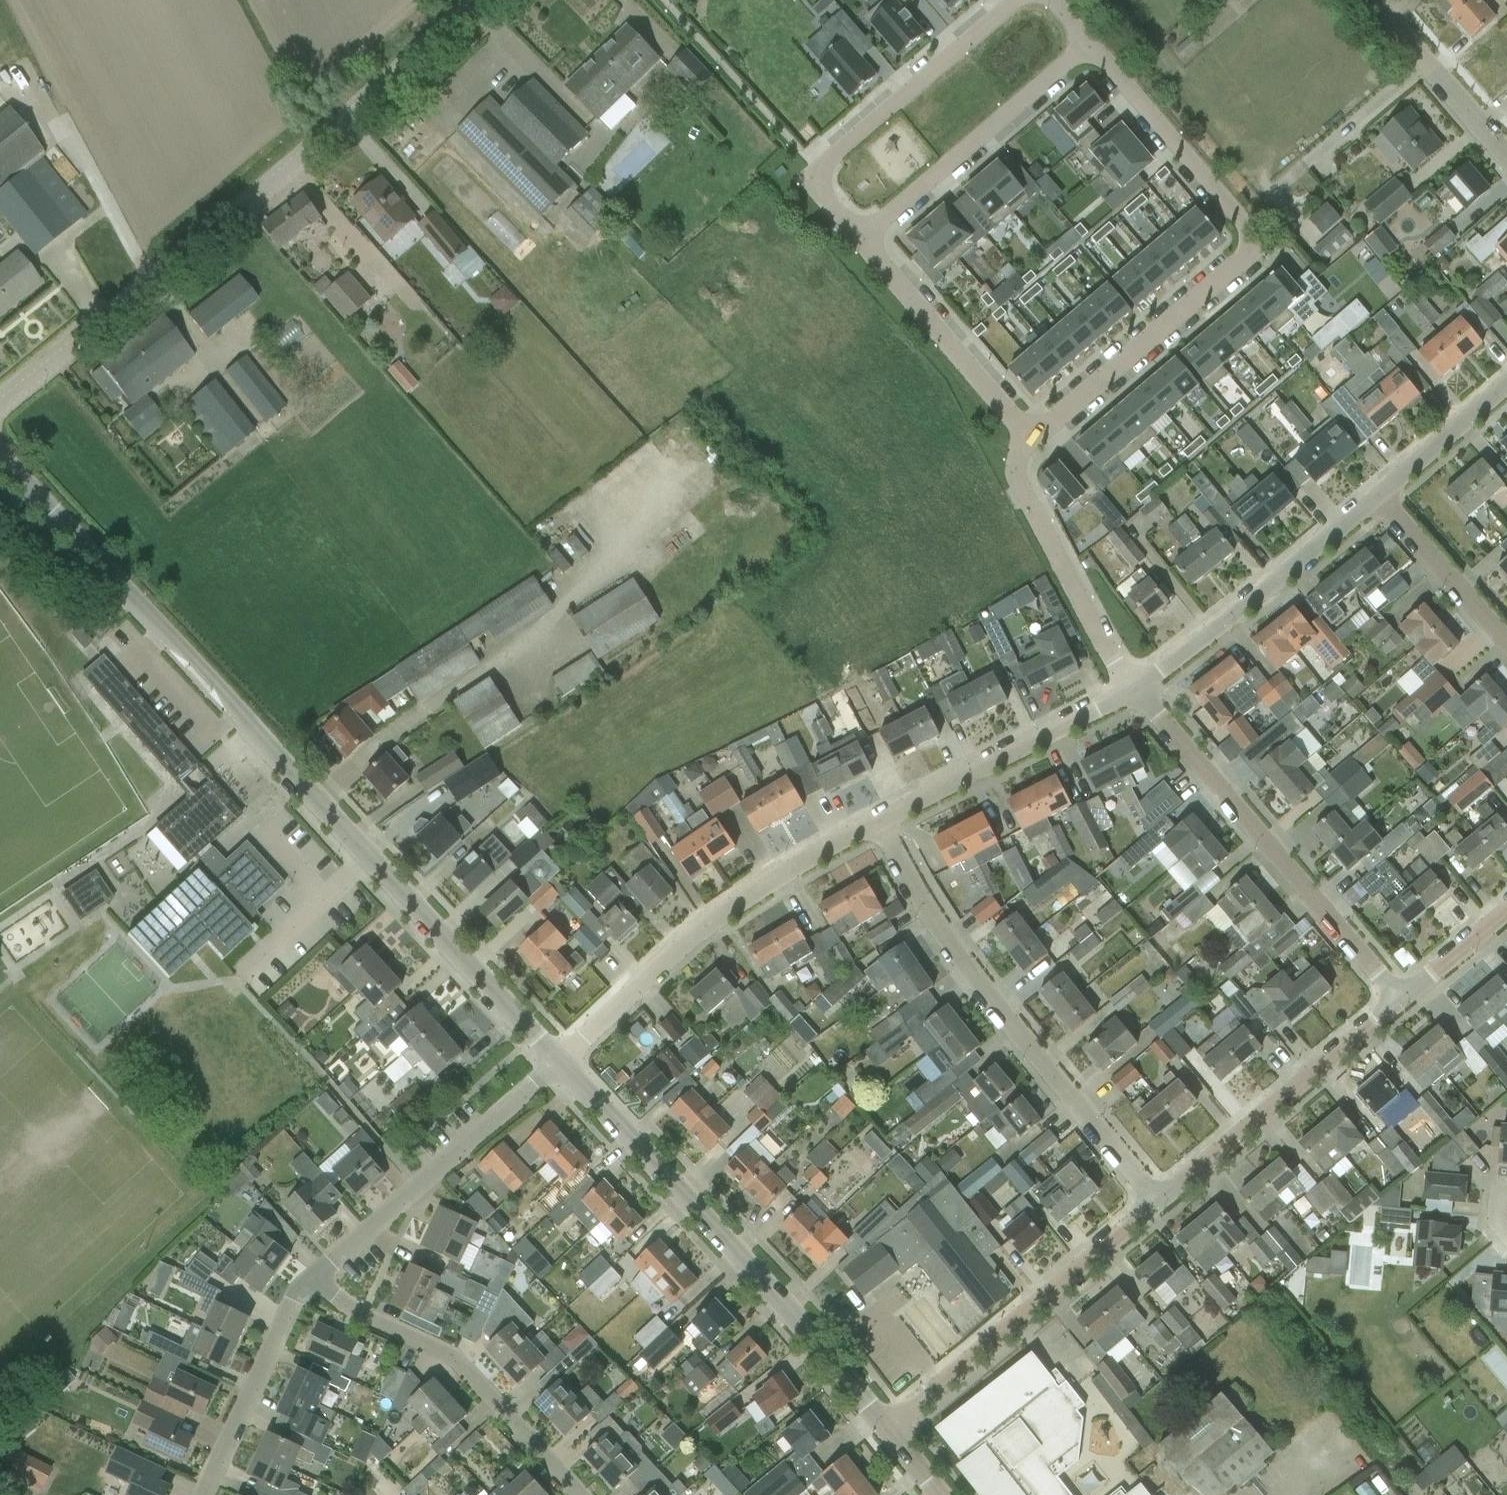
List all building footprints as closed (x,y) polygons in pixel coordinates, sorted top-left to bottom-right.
[(812,8),(818,15),(834,2),(832,0),(822,0),(812,8)] [(885,1),(865,18),(870,24),(869,25),(898,58),(925,35),(904,10),(915,0),(885,0),(885,1)] [(949,12),(963,0),(939,0),(949,12)] [(1452,21),(1454,19),(1466,8),(1464,5),(1470,0),(1434,0),(1452,21)] [(1487,27),(1495,19),(1478,0),(1470,0),(1464,5),(1466,8),(1454,19),(1472,39),(1487,27)] [(837,45),(818,62),(849,99),(877,75),(846,39),(850,36),(834,18),(822,28),(837,45)] [(627,28),(567,87),(581,101),(598,119),(599,118),(611,130),(635,106),(624,95),(659,60),(641,42),(627,28)] [(1191,64),(1210,48),(1201,37),(1181,53),(1191,64)] [(667,69),(693,96),(713,77),(686,50),(667,69)] [(458,132),(472,146),(540,217),(570,187),(552,169),(587,136),(547,96),(533,81),(517,97),(502,112),(490,100),(458,132)] [(1050,118),(1076,149),(1096,133),(1087,122),(1104,108),(1087,87),(1050,118)] [(42,152),(6,109),(0,114),(0,186),(42,152)] [(1414,171),(1426,161),(1441,148),(1440,147),(1436,151),(1416,128),(1421,124),(1410,111),(1394,124),(1382,134),(1414,171)] [(1076,149),(1100,176),(1136,145),(1122,128),(1104,143),(1096,133),(1076,149)] [(1151,163),(1136,145),(1100,176),(1115,194),(1151,163)] [(625,162),(636,173),(652,158),(641,147),(625,162)] [(21,241),(33,256),(85,214),(42,160),(0,194),(0,215),(21,241)] [(982,178),(1012,213),(1029,199),(999,163),(982,178)] [(1037,163),(1028,171),(1036,180),(1045,172),(1037,163)] [(1466,211),(1474,204),(1489,191),(1468,167),(1453,179),(1445,186),(1446,187),(1434,197),(1443,208),(1455,197),(1466,211)] [(1165,168),(1156,176),(1161,183),(1170,175),(1165,168)] [(1045,175),(1035,184),(1043,194),(1054,185),(1045,175)] [(982,178),(982,177),(965,192),(996,228),(1013,214),(1012,213),(982,178)] [(353,203),(366,219),(386,242),(414,219),(395,195),(382,180),(353,203)] [(1379,225),(1410,199),(1394,181),(1364,208),(1379,225)] [(321,219),(316,212),(304,196),(264,226),(276,242),(281,249),(321,219)] [(585,197),(567,215),(590,239),(604,226),(616,214),(617,213),(600,196),(592,203),(585,197)] [(1142,196),(1133,203),(1138,209),(1147,202),(1142,196)] [(1138,209),(1133,203),(1124,211),(1129,217),(1138,209)] [(1323,206),(1308,220),(1323,236),(1338,222),(1323,206)] [(958,261),(975,246),(943,209),(926,223),(958,261)] [(1197,210),(1180,224),(1203,252),(1220,237),(1197,210)] [(435,214),(420,227),(451,264),(452,263),(458,258),(473,275),(485,265),(470,247),(465,251),(435,214)] [(616,214),(604,226),(639,261),(651,250),(616,214)] [(1470,251),(1480,263),(1496,250),(1506,262),(1506,219),(1482,241),(1478,236),(1466,247),(1470,251)] [(916,233),(910,239),(931,264),(922,271),(935,287),(944,279),(941,275),(958,261),(926,223),(924,221),(914,230),(916,233)] [(1109,224),(1100,232),(1105,238),(1114,230),(1109,224)] [(1180,224),(1163,239),(1186,266),(1203,252),(1180,224)] [(1074,230),(1082,239),(1088,233),(1080,225),(1074,230)] [(1324,263),(1351,240),(1339,226),(1312,250),(1324,263)] [(1423,245),(1433,257),(1454,239),(1444,227),(1423,245)] [(1096,245),(1105,238),(1100,232),(1091,239),(1096,245)] [(1163,239),(1146,253),(1170,280),(1186,266),(1163,239)] [(1058,249),(1049,257),(1054,263),(1063,255),(1058,249)] [(1146,253),(1130,267),(1153,294),(1170,280),(1146,253)] [(38,283),(17,255),(0,269),(0,313),(38,283)] [(1070,257),(1061,265),(1066,271),(1076,263),(1070,257)] [(1443,258),(1435,264),(1441,272),(1449,265),(1443,258)] [(1061,265),(1052,272),(1057,279),(1066,271),(1061,265)] [(1130,267),(1113,281),(1136,309),(1153,294),(1130,267)] [(1264,284),(1293,319),(1294,320),(1326,292),(1309,272),(1294,285),(1281,270),(1264,284)] [(1031,272),(1022,280),(1027,286),(1036,278),(1031,272)] [(333,285),(326,276),(312,287),(324,301),(326,299),(346,323),(372,301),(347,273),(333,285)] [(1498,274),(1487,284),(1491,288),(1489,290),(1494,295),(1506,284),(1498,274)] [(1018,275),(1009,284),(1018,294),(1027,286),(1022,280),(1018,275)] [(257,300),(250,292),(238,276),(188,316),(200,331),(206,339),(257,300)] [(1248,299),(1247,299),(1270,327),(1276,334),(1293,319),(1264,284),(1248,299)] [(1482,305),(1486,302),(1494,295),(1489,290),(1491,288),(1487,284),(1465,303),(1469,307),(1478,299),(1482,305)] [(1037,285),(1028,293),(1033,299),(1043,291),(1037,285)] [(1108,285),(1092,299),(1115,327),(1132,312),(1108,285)] [(517,324),(532,308),(513,290),(498,306),(517,324)] [(1033,299),(1028,293),(1019,300),(1024,307),(1033,299)] [(980,299),(988,308),(994,303),(986,294),(980,299)] [(1422,315),(1426,311),(1415,298),(1406,305),(1415,317),(1420,313),(1422,315)] [(1092,299),(1075,314),(1098,341),(1115,327),(1092,299)] [(1254,340),(1270,327),(1247,299),(1231,313),(1254,340)] [(1478,299),(1469,307),(1473,311),(1488,329),(1500,319),(1486,302),(1482,305),(1478,299)] [(1356,300),(1335,319),(1349,334),(1370,316),(1356,300)] [(1465,303),(1455,312),(1462,320),(1473,311),(1469,307),(1465,303)] [(1000,308),(992,316),(997,322),(1006,314),(1000,308)] [(1420,313),(1415,317),(1426,330),(1431,326),(1436,323),(1426,311),(1422,315),(1420,313)] [(1238,354),(1254,340),(1231,313),(1214,327),(1238,354)] [(1075,314),(1058,328),(1081,355),(1098,341),(1075,314)] [(194,356),(176,333),(164,317),(100,367),(101,368),(90,376),(112,403),(122,395),(131,405),(194,356)] [(1440,336),(1462,362),(1482,345),(1460,319),(1440,336)] [(981,325),(972,332),(977,339),(986,331),(981,325)] [(1199,340),(1222,367),(1238,354),(1214,327),(1199,340)] [(1058,328),(1042,342),(1065,370),(1081,355),(1058,328)] [(1404,358),(1416,348),(1400,329),(1388,339),(1404,358)] [(1419,353),(1428,364),(1441,379),(1462,362),(1440,336),(1419,353)] [(1420,397),(1394,367),(1404,358),(1388,339),(1378,347),(1388,360),(1379,368),(1368,354),(1364,357),(1357,347),(1349,338),(1340,345),(1348,354),(1343,358),(1353,369),(1358,365),(1359,367),(1365,363),(1374,374),(1369,378),(1378,389),(1399,415),(1420,397)] [(1181,355),(1211,390),(1229,375),(1222,367),(1199,340),(1181,355)] [(1042,342),(1025,356),(1048,384),(1065,370),(1042,342)] [(1315,344),(1303,354),(1309,362),(1321,352),(1315,344)] [(1332,397),(1368,441),(1399,415),(1378,389),(1369,378),(1374,374),(1365,363),(1359,367),(1358,365),(1353,369),(1343,358),(1348,354),(1340,345),(1336,349),(1330,353),(1339,364),(1342,361),(1355,377),(1342,388),(1332,397)] [(1025,356),(1008,371),(1031,398),(1048,384),(1025,356)] [(1296,356),(1287,363),(1292,370),(1301,362),(1296,356)] [(265,422),(284,407),(274,393),(245,357),(225,373),(265,422)] [(1160,374),(1183,401),(1199,387),(1176,360),(1160,374)] [(421,410),(433,400),(399,361),(387,371),(421,410)] [(1160,374),(1143,388),(1166,415),(1183,401),(1160,374)] [(1272,376),(1263,384),(1269,390),(1278,383),(1272,376)] [(214,381),(181,407),(220,457),(254,431),(214,381)] [(1260,398),(1269,390),(1263,384),(1254,391),(1260,398)] [(1150,429),(1166,415),(1143,388),(1126,402),(1150,429)] [(142,441),(166,421),(146,397),(121,417),(134,434),(136,433),(142,441)] [(1368,441),(1332,397),(1322,405),(1320,406),(1331,419),(1311,436),(1337,467),(1368,441)] [(1280,398),(1275,403),(1281,410),(1285,407),(1286,405),(1280,398)] [(1150,429),(1126,402),(1109,416),(1139,451),(1156,436),(1150,429)] [(1298,419),(1302,415),(1290,402),(1286,405),(1285,407),(1281,410),(1290,421),(1296,417),(1298,419)] [(1230,412),(1235,419),(1244,411),(1239,405),(1230,412)] [(1284,468),(1301,487),(1311,479),(1316,484),(1337,467),(1311,436),(1307,431),(1312,427),(1302,415),(1298,419),(1296,417),(1290,421),(1301,433),(1297,436),(1307,448),(1294,458),(1295,459),(1284,468)] [(1139,451),(1109,416),(1093,431),(1116,458),(1122,466),(1139,451)] [(1225,417),(1216,424),(1221,430),(1230,423),(1225,417)] [(1255,458),(1267,447),(1248,425),(1236,435),(1255,458)] [(1099,472),(1116,458),(1093,431),(1076,445),(1099,472)] [(1191,445),(1196,451),(1205,444),(1200,438),(1191,445)] [(1187,459),(1196,451),(1191,445),(1182,453),(1187,459)] [(1207,461),(1207,465),(1209,467),(1213,468),(1221,461),(1221,457),(1219,454),(1215,454),(1207,461)] [(1482,461),(1463,478),(1485,503),(1504,487),(1482,461)] [(1074,482),(1059,465),(1038,482),(1064,513),(1077,502),(1082,508),(1090,502),(1101,493),(1084,473),(1074,482)] [(1168,465),(1158,473),(1163,479),(1173,471),(1168,465)] [(1244,483),(1274,519),(1294,502),(1290,497),(1301,487),(1284,468),(1273,477),(1273,476),(1261,486),(1252,476),(1244,483)] [(1238,476),(1226,486),(1232,493),(1228,497),(1236,507),(1232,511),(1242,523),(1253,537),(1274,520),(1244,484),(1238,476)] [(1466,520),(1485,503),(1463,478),(1444,494),(1466,520)] [(1145,491),(1150,497),(1159,490),(1155,483),(1145,491)] [(1211,486),(1201,494),(1212,508),(1212,507),(1216,512),(1217,512),(1219,515),(1226,524),(1232,531),(1242,523),(1232,511),(1211,486)] [(1140,504),(1150,497),(1145,491),(1135,498),(1140,504)] [(1090,502),(1105,520),(1101,524),(1110,534),(1119,527),(1125,521),(1116,511),(1101,493),(1090,502)] [(1150,527),(1169,513),(1157,497),(1138,511),(1150,527)] [(1212,508),(1202,516),(1212,529),(1216,526),(1219,529),(1226,524),(1216,512),(1212,507),(1212,508)] [(1185,516),(1176,523),(1213,569),(1234,553),(1216,531),(1204,540),(1185,516)] [(1192,586),(1213,569),(1176,523),(1168,529),(1187,554),(1174,564),(1179,570),(1192,586)] [(1474,542),(1481,535),(1471,523),(1464,530),(1474,542)] [(1146,560),(1119,527),(1110,534),(1107,537),(1133,569),(1146,560)] [(1387,534),(1381,540),(1388,549),(1395,543),(1387,534)] [(583,539),(576,544),(587,560),(595,555),(583,539)] [(1499,547),(1506,556),(1506,539),(1499,547)] [(1356,589),(1364,599),(1382,583),(1383,583),(1396,573),(1388,562),(1380,569),(1365,551),(1341,571),(1356,589)] [(567,552),(557,558),(569,578),(579,572),(567,552)] [(1497,568),(1506,579),(1506,559),(1497,568)] [(1168,605),(1156,589),(1141,570),(1132,578),(1139,588),(1123,601),(1133,613),(1139,609),(1148,621),(1168,605)] [(1323,616),(1331,625),(1343,615),(1335,605),(1356,589),(1341,571),(1305,601),(1317,616),(1319,618),(1319,619),(1320,618),(1323,616)] [(1045,576),(1034,583),(1053,620),(1065,613),(1045,576)] [(483,646),(479,639),(487,633),(496,646),(554,607),(534,577),(332,712),(338,719),(326,730),(348,757),(364,744),(372,737),(357,719),(371,711),(377,717),(390,707),(387,703),(408,689),(418,703),(480,662),(474,652),(483,646)] [(1399,577),(1380,592),(1389,604),(1409,588),(1399,577)] [(660,621),(633,580),(572,620),(593,652),(599,660),(660,621)] [(1028,587),(1013,596),(1020,608),(1035,599),(1028,587)] [(1002,602),(991,608),(997,621),(1009,614),(1002,602)] [(1399,630),(1415,649),(1441,626),(1424,606),(1408,621),(1408,622),(1399,630)] [(991,608),(977,615),(1004,669),(1018,662),(1014,654),(997,621),(991,608)] [(1294,609),(1274,625),(1297,653),(1308,644),(1316,639),(1330,657),(1323,662),(1330,671),(1336,666),(1339,664),(1349,656),(1340,644),(1332,634),(1320,618),(1319,619),(1319,618),(1308,627),(1306,625),(1294,609)] [(1378,613),(1362,626),(1360,628),(1376,650),(1382,646),(1388,653),(1401,643),(1378,613)] [(1360,628),(1362,626),(1355,616),(1332,634),(1340,644),(1360,628)] [(1043,658),(1054,678),(1054,677),(1056,682),(1068,676),(1066,671),(1077,666),(1067,647),(1066,647),(1053,622),(1041,628),(1045,635),(1033,641),(1036,646),(1037,646),(1043,658)] [(978,624),(968,630),(975,643),(985,638),(978,624)] [(1277,671),(1297,655),(1296,654),(1297,653),(1274,625),(1253,642),(1266,657),(1267,659),(1277,671)] [(76,627),(69,634),(82,649),(91,641),(86,636),(78,626),(76,627)] [(1441,626),(1415,649),(1424,659),(1411,671),(1423,685),(1395,709),(1396,710),(1392,714),(1402,725),(1423,706),(1423,705),(1447,684),(1433,668),(1459,645),(1441,626)] [(951,648),(957,644),(951,633),(939,639),(946,653),(952,650),(951,648)] [(952,666),(965,659),(957,644),(951,648),(952,650),(946,653),(952,666)] [(1030,690),(1054,678),(1043,658),(1037,646),(1036,646),(1023,653),(1027,661),(1019,665),(1021,670),(1021,671),(1030,690)] [(562,698),(604,671),(597,661),(592,653),(550,680),(562,698)] [(96,661),(81,674),(96,691),(157,761),(178,785),(182,781),(195,769),(198,767),(116,673),(107,663),(101,656),(101,657),(96,661)] [(1244,677),(1243,675),(1231,659),(1211,675),(1224,692),(1223,693),(1242,717),(1262,701),(1277,721),(1290,712),(1268,683),(1256,692),(1244,677)] [(884,686),(891,682),(884,669),(872,676),(880,691),(885,687),(884,686)] [(961,672),(930,689),(938,707),(948,725),(958,719),(961,725),(984,713),(971,687),(970,688),(961,672)] [(1280,673),(1268,683),(1290,712),(1303,701),(1280,673)] [(971,687),(984,713),(1007,701),(998,683),(994,675),(971,687)] [(1216,705),(1212,701),(1223,693),(1224,692),(1211,675),(1189,691),(1219,729),(1232,720),(1219,703),(1216,705)] [(1353,676),(1341,686),(1353,699),(1364,689),(1353,676)] [(1477,719),(1503,696),(1486,677),(1471,690),(1470,692),(1461,700),(1477,719)] [(484,750),(520,726),(489,679),(453,703),(484,750)] [(885,687),(880,691),(886,703),(899,697),(891,682),(884,686),(885,687)] [(1334,682),(1323,691),(1332,701),(1342,692),(1334,682)] [(1443,710),(1458,697),(1447,684),(1423,705),(1423,706),(1434,718),(1443,710)] [(868,734),(853,706),(846,691),(835,697),(857,739),(868,734)] [(1486,729),(1475,738),(1482,747),(1468,759),(1474,766),(1464,774),(1469,780),(1478,772),(1500,753),(1490,742),(1503,731),(1504,731),(1506,729),(1506,728),(1506,701),(1503,696),(1477,719),(1486,729)] [(817,705),(818,706),(823,716),(840,708),(834,697),(817,705)] [(868,734),(878,729),(864,701),(853,706),(868,734)] [(1373,709),(1365,716),(1373,725),(1381,719),(1373,709)] [(926,710),(904,722),(917,748),(940,736),(931,718),(926,710)] [(1279,750),(1259,767),(1268,777),(1276,787),(1315,753),(1322,748),(1305,728),(1305,729),(1290,712),(1265,734),(1266,735),(1279,750)] [(1259,740),(1242,717),(1226,729),(1232,737),(1218,748),(1229,763),(1241,753),(1242,754),(1259,740)] [(1385,739),(1398,726),(1391,719),(1378,731),(1385,739)] [(821,741),(826,739),(833,735),(825,720),(819,723),(820,725),(814,728),(821,741)] [(739,752),(734,755),(742,767),(748,764),(749,766),(754,763),(746,748),(768,736),(788,774),(799,768),(786,744),(775,722),(735,744),(739,752)] [(893,760),(917,748),(904,722),(880,734),(884,742),(893,760)] [(1349,757),(1329,775),(1340,788),(1361,770),(1362,771),(1390,745),(1379,733),(1351,759),(1349,757)] [(830,747),(849,783),(872,771),(858,745),(855,747),(850,737),(830,747)] [(796,739),(786,744),(799,768),(800,770),(810,765),(796,739)] [(821,741),(823,746),(816,749),(823,763),(812,769),(826,795),(849,783),(830,747),(826,739),(821,741)] [(1121,781),(1120,781),(1125,792),(1120,795),(1127,808),(1133,805),(1134,807),(1139,804),(1131,789),(1136,787),(1131,776),(1144,769),(1129,740),(1106,752),(1121,781)] [(729,747),(734,755),(739,752),(735,744),(729,747)] [(386,801),(402,787),(409,781),(398,768),(408,759),(398,748),(388,757),(387,756),(365,776),(386,801)] [(1502,755),(1500,753),(1478,772),(1492,789),(1506,776),(1506,751),(1502,755)] [(1120,781),(1121,781),(1106,752),(1081,764),(1091,782),(1096,793),(1110,786),(1115,797),(1120,795),(1125,792),(1120,781)] [(1417,752),(1407,761),(1415,770),(1425,762),(1417,752)] [(455,753),(416,777),(426,792),(444,781),(465,769),(455,753)] [(1294,808),(1310,795),(1314,791),(1312,790),(1322,781),(1316,774),(1326,765),(1315,753),(1276,787),(1294,808)] [(465,769),(444,781),(458,804),(487,786),(502,777),(488,754),(469,766),(465,769)] [(703,762),(702,768),(705,772),(711,773),(716,770),(717,764),(713,759),(707,758),(703,762)] [(696,765),(686,771),(692,781),(702,775),(696,765)] [(1329,818),(1314,831),(1330,850),(1364,822),(1365,822),(1368,819),(1355,805),(1352,801),(1373,783),(1367,776),(1362,771),(1361,770),(1340,788),(1350,800),(1344,806),(1334,814),(1329,818)] [(1478,772),(1469,780),(1470,781),(1447,800),(1460,816),(1492,789),(1478,772)] [(1056,778),(1032,790),(1047,820),(1071,807),(1065,795),(1056,778)] [(787,779),(764,793),(781,821),(804,807),(787,779)] [(229,801),(210,780),(196,793),(156,828),(187,863),(241,815),(229,801)] [(714,791),(726,811),(739,803),(727,783),(714,791)] [(1023,832),(1047,820),(1032,790),(1008,802),(1017,820),(1023,832)] [(726,811),(714,791),(702,799),(714,819),(726,811)] [(1138,821),(1148,834),(1168,818),(1166,817),(1182,803),(1172,791),(1154,807),(1144,814),(1146,817),(1138,821)] [(741,806),(747,817),(758,834),(781,821),(764,793),(741,806)] [(677,812),(683,808),(674,795),(663,802),(671,813),(676,810),(677,812)] [(1086,804),(1094,821),(1101,834),(1113,827),(1107,815),(1098,797),(1086,804)] [(1435,799),(1426,807),(1434,816),(1443,808),(1435,799)] [(635,800),(628,807),(651,844),(664,837),(647,808),(642,811),(635,800)] [(1146,817),(1144,814),(1139,804),(1134,807),(1133,805),(1127,808),(1134,823),(1138,821),(1146,817)] [(579,805),(568,813),(578,827),(590,817),(579,805)] [(1493,855),(1506,843),(1506,829),(1501,822),(1495,815),(1494,815),(1486,805),(1477,812),(1486,823),(1475,833),(1493,855)] [(528,819),(539,832),(542,830),(548,824),(532,806),(523,814),(528,819)] [(1088,858),(1104,850),(1083,807),(1067,815),(1088,858)] [(671,813),(680,827),(672,832),(682,846),(673,853),(680,862),(691,879),(713,864),(686,823),(691,819),(683,808),(677,812),(676,810),(671,813)] [(686,823),(713,864),(735,849),(724,832),(717,822),(712,826),(702,811),(691,819),(686,823)] [(982,815),(959,827),(974,857),(979,868),(986,865),(1003,856),(1003,855),(997,845),(982,815)] [(1105,889),(1107,891),(1152,852),(1169,872),(1169,873),(1211,837),(1193,816),(1178,829),(1168,818),(1148,834),(1096,878),(1100,882),(1105,889)] [(438,859),(452,845),(460,839),(460,838),(470,828),(461,818),(451,828),(441,818),(431,827),(427,823),(421,821),(414,828),(415,835),(438,859)] [(1402,827),(1382,844),(1391,854),(1404,843),(1417,831),(1421,828),(1412,818),(1402,827)] [(1374,833),(1365,822),(1364,822),(1330,850),(1349,872),(1369,855),(1368,854),(1378,846),(1370,837),(1374,833)] [(1045,832),(1060,861),(1072,855),(1057,826),(1045,832)] [(967,875),(974,871),(979,868),(974,857),(959,827),(935,840),(950,869),(961,863),(967,875)] [(1425,841),(1425,840),(1417,831),(1404,843),(1414,854),(1418,851),(1431,867),(1439,860),(1440,859),(1425,841)] [(1454,850),(1460,857),(1473,872),(1493,855),(1475,833),(1464,842),(1454,831),(1445,838),(1455,850),(1454,850)] [(539,832),(530,841),(508,859),(519,870),(539,852),(541,854),(544,852),(551,845),(539,832)] [(1425,841),(1440,859),(1449,852),(1433,833),(1425,840),(1425,841)] [(1040,837),(1024,846),(1029,857),(1046,848),(1040,837)] [(1228,857),(1211,837),(1169,873),(1169,872),(1167,874),(1184,893),(1173,903),(1172,903),(1160,913),(1170,924),(1182,914),(1204,896),(1195,885),(1211,872),(1228,857)] [(165,899),(128,933),(169,979),(207,945),(221,961),(256,930),(252,927),(260,919),(253,913),(282,883),(244,843),(225,862),(212,849),(193,866),(196,870),(165,899)] [(642,903),(650,912),(672,893),(651,869),(658,862),(643,845),(625,859),(638,875),(624,885),(611,867),(603,874),(636,909),(642,903)] [(466,864),(453,875),(471,895),(485,881),(494,873),(485,864),(478,856),(481,854),(478,850),(465,862),(466,864)] [(526,901),(560,870),(544,852),(541,854),(539,852),(519,870),(525,877),(514,887),(511,885),(484,909),(501,927),(527,902),(526,901)] [(1054,855),(1044,861),(1050,870),(1060,865),(1054,855)] [(1026,868),(1020,857),(1007,864),(1013,875),(1026,868)] [(1369,874),(1359,883),(1366,893),(1368,894),(1372,900),(1379,894),(1389,907),(1391,910),(1406,928),(1410,925),(1426,911),(1408,889),(1393,870),(1394,870),(1386,860),(1377,868),(1374,871),(1369,874)] [(1034,884),(1022,894),(1033,909),(1045,900),(1061,889),(1064,887),(1077,876),(1066,861),(1034,884)] [(1448,893),(1434,878),(1429,871),(1428,872),(1418,861),(1410,868),(1420,880),(1408,889),(1426,911),(1448,893)] [(987,883),(994,880),(986,865),(979,868),(974,871),(980,884),(986,881),(987,883)] [(65,892),(61,895),(62,898),(67,906),(69,908),(70,910),(78,922),(113,899),(105,887),(96,872),(65,892)] [(637,923),(629,915),(636,909),(603,874),(603,875),(602,874),(586,889),(610,915),(599,924),(616,943),(637,923)] [(1234,925),(1264,899),(1246,879),(1226,895),(1227,896),(1217,904),(1234,924),(1234,925)] [(981,925),(1002,909),(992,897),(1000,893),(994,880),(987,883),(986,881),(980,884),(988,899),(971,913),(981,925)] [(860,926),(873,918),(883,912),(864,881),(842,894),(860,926)] [(548,884),(529,902),(540,915),(560,897),(548,884)] [(575,889),(562,901),(580,921),(593,909),(575,889)] [(840,938),(850,932),(860,926),(842,894),(819,907),(831,927),(832,926),(840,938)] [(1193,926),(1214,907),(1204,896),(1182,914),(1193,926)] [(1218,969),(1230,981),(1270,947),(1261,937),(1281,920),(1264,899),(1234,925),(1234,924),(1223,933),(1238,951),(1218,969)] [(1113,901),(1096,915),(1104,925),(1122,911),(1113,901)] [(1032,935),(1016,914),(993,933),(1009,953),(1032,935)] [(1153,918),(1143,927),(1152,937),(1162,929),(1153,918)] [(828,951),(818,934),(806,942),(794,922),(772,935),(791,967),(802,960),(813,954),(831,985),(842,975),(828,951)] [(875,949),(896,934),(888,922),(867,937),(875,949)] [(557,953),(558,954),(568,945),(549,924),(532,939),(518,953),(536,972),(540,968),(540,969),(557,953)] [(1406,928),(1399,934),(1408,944),(1415,939),(1414,930),(1410,925),(1406,928)] [(604,944),(587,926),(574,937),(591,956),(604,944)] [(1073,935),(1080,944),(1091,935),(1084,926),(1073,935)] [(1271,948),(1264,953),(1272,962),(1298,940),(1291,931),(1273,946),(1271,948)] [(769,980),(779,974),(791,967),(772,935),(749,949),(760,967),(761,967),(769,980)] [(1025,974),(1040,962),(1048,955),(1032,935),(1009,953),(1025,974)] [(1080,944),(1069,953),(1078,963),(1099,945),(1091,935),(1080,944)] [(1147,942),(1141,948),(1148,956),(1155,951),(1147,942)] [(350,997),(358,990),(384,967),(367,948),(368,947),(366,947),(357,955),(348,945),(333,959),(323,968),(333,979),(334,978),(350,997)] [(830,952),(844,975),(854,965),(842,945),(830,952)] [(879,993),(894,983),(894,982),(918,965),(904,945),(887,956),(880,961),(880,962),(873,966),(878,974),(870,979),(879,993)] [(557,953),(540,969),(557,987),(584,962),(576,954),(566,963),(558,954),(557,953)] [(1293,986),(1311,1007),(1331,991),(1314,970),(1313,971),(1302,957),(1294,965),(1304,977),(1293,986)] [(934,988),(918,965),(894,982),(894,983),(909,1004),(917,999),(934,988)] [(831,1006),(865,978),(855,966),(821,995),(831,1006)] [(353,1031),(361,1040),(401,1003),(392,993),(402,985),(401,984),(400,985),(384,967),(358,990),(368,1001),(354,1013),(363,1022),(353,1031)] [(691,995),(704,1010),(708,1015),(734,992),(728,985),(735,979),(725,967),(718,972),(717,972),(691,995)] [(1171,971),(1164,977),(1167,981),(1174,981),(1178,978),(1171,971)] [(1039,993),(1056,1014),(1079,995),(1062,974),(1055,981),(1039,993)] [(1263,990),(1252,988),(1268,1008),(1273,1003),(1273,1004),(1278,1009),(1287,1020),(1290,1024),(1311,1007),(1293,986),(1289,981),(1283,974),(1272,983),(1263,990)] [(1150,987),(1142,976),(1109,1002),(1118,1013),(1150,987)] [(1494,1015),(1494,1014),(1506,1029),(1506,989),(1498,978),(1477,995),(1494,1015)] [(771,1004),(769,1001),(754,985),(742,995),(759,1014),(771,1004)] [(1149,1027),(1160,1040),(1163,1037),(1174,1028),(1200,1006),(1185,988),(1179,992),(1184,998),(1149,1027)] [(1243,996),(1260,1016),(1268,1008),(1252,989),(1243,996)] [(1249,1025),(1259,1016),(1243,996),(1238,991),(1227,1001),(1249,1025)] [(780,992),(769,1001),(771,1004),(788,1022),(804,1009),(798,1001),(792,1007),(780,992)] [(1079,995),(1056,1014),(1072,1034),(1088,1021),(1096,1015),(1079,995)] [(1494,1015),(1477,995),(1458,1012),(1470,1027),(1483,1041),(1492,1034),(1484,1023),(1494,1015)] [(277,1012),(286,1022),(298,1011),(289,1001),(277,1012)] [(386,1049),(399,1037),(410,1048),(437,1025),(436,1025),(421,1007),(420,1006),(411,1014),(401,1003),(361,1040),(368,1048),(377,1040),(386,1049)] [(925,1024),(941,1045),(964,1027),(948,1006),(925,1024)] [(644,1012),(639,1017),(646,1025),(651,1020),(644,1012)] [(870,1034),(877,1043),(903,1023),(906,1021),(899,1012),(870,1034)] [(799,1015),(789,1024),(807,1044),(817,1035),(799,1015)] [(674,1042),(686,1032),(673,1016),(661,1026),(674,1042)] [(1104,1073),(1119,1060),(1125,1055),(1124,1054),(1137,1043),(1116,1017),(1102,1029),(1106,1034),(1086,1051),(1104,1073)] [(1261,1049),(1248,1033),(1244,1028),(1243,1028),(1235,1019),(1215,1035),(1241,1066),(1261,1049)] [(903,1023),(877,1043),(886,1055),(912,1035),(911,1034),(903,1023)] [(437,1025),(436,1025),(437,1025),(410,1048),(402,1056),(413,1069),(423,1060),(437,1076),(463,1054),(462,1053),(461,1054),(438,1027),(439,1027),(437,1025)] [(957,1065),(964,1060),(980,1047),(964,1027),(941,1045),(957,1065)] [(1175,1028),(1166,1034),(1185,1057),(1192,1052),(1175,1028)] [(1418,1045),(1442,1075),(1443,1074),(1446,1077),(1455,1069),(1453,1066),(1462,1058),(1454,1047),(1451,1043),(1438,1028),(1418,1045)] [(711,1035),(703,1042),(711,1051),(719,1044),(711,1035)] [(1220,1083),(1241,1066),(1215,1035),(1205,1044),(1196,1051),(1204,1061),(1204,1062),(1208,1067),(1220,1083)] [(710,1055),(696,1038),(678,1053),(693,1070),(710,1055)] [(1166,1066),(1175,1058),(1160,1039),(1151,1047),(1166,1066)] [(1398,1061),(1411,1077),(1424,1091),(1432,1083),(1442,1075),(1418,1045),(1398,1061)] [(1478,1053),(1506,1090),(1506,1069),(1488,1045),(1478,1053)] [(646,1105),(686,1072),(667,1050),(650,1064),(653,1067),(630,1087),(646,1105)] [(323,1051),(315,1058),(321,1065),(329,1058),(323,1051)] [(1474,1077),(1486,1068),(1475,1055),(1464,1064),(1474,1077)] [(709,1079),(719,1069),(711,1061),(700,1071),(709,1079)] [(1130,1064),(1110,1081),(1121,1093),(1142,1077),(1130,1064)] [(830,1067),(811,1084),(824,1098),(842,1080),(830,1067)] [(999,1108),(995,1103),(998,1101),(1014,1088),(1013,1087),(1012,1088),(1006,1081),(1008,1081),(996,1067),(980,1079),(961,1096),(962,1099),(967,1105),(968,1109),(980,1125),(987,1119),(986,1119),(999,1108)] [(610,1068),(601,1076),(615,1092),(624,1084),(610,1068)] [(1196,1103),(1183,1088),(1171,1072),(1162,1079),(1171,1089),(1162,1097),(1179,1118),(1196,1103)] [(764,1115),(780,1101),(778,1099),(781,1097),(760,1077),(743,1093),(757,1108),(746,1119),(753,1126),(764,1115)] [(670,1111),(690,1131),(711,1111),(692,1091),(696,1087),(688,1078),(676,1088),(661,1101),(670,1111)] [(1403,1125),(1412,1117),(1395,1098),(1396,1098),(1379,1078),(1359,1095),(1378,1119),(1379,1118),(1384,1124),(1394,1115),(1403,1125)] [(350,1100),(360,1092),(350,1079),(340,1087),(350,1100)] [(857,1107),(869,1098),(860,1084),(847,1093),(857,1107)] [(924,1106),(938,1096),(930,1085),(916,1096),(924,1106)] [(392,1106),(402,1118),(427,1098),(417,1086),(392,1106)] [(953,1087),(905,1125),(915,1137),(962,1099),(953,1087)] [(326,1092),(317,1100),(331,1115),(340,1107),(326,1092)] [(834,1092),(823,1101),(828,1107),(839,1098),(834,1092)] [(1450,1142),(1452,1141),(1460,1133),(1427,1093),(1416,1103),(1450,1142)] [(845,1096),(836,1105),(848,1116),(856,1108),(845,1096)] [(1156,1136),(1176,1119),(1179,1118),(1162,1097),(1159,1099),(1148,1108),(1141,1098),(1140,1099),(1131,1106),(1156,1136)] [(1021,1139),(1026,1135),(1041,1122),(1022,1099),(1003,1114),(999,1108),(986,1119),(987,1119),(999,1135),(1000,1133),(1007,1142),(1017,1133),(1021,1139)] [(823,1110),(814,1100),(804,1109),(813,1119),(823,1110)] [(772,1123),(787,1108),(780,1101),(764,1115),(753,1126),(760,1133),(772,1123)] [(341,1124),(349,1117),(342,1109),(334,1116),(341,1124)] [(730,1131),(711,1111),(690,1131),(709,1152),(724,1138),(730,1131)] [(1355,1130),(1352,1126),(1339,1111),(1318,1128),(1343,1158),(1354,1149),(1363,1141),(1354,1131),(1355,1130)] [(518,1153),(531,1167),(541,1158),(546,1164),(569,1143),(550,1123),(518,1153)] [(1392,1153),(1410,1175),(1422,1165),(1391,1127),(1379,1137),(1392,1153)] [(1506,1165),(1506,1127),(1502,1127),(1502,1129),(1492,1128),(1491,1142),(1501,1143),(1499,1165),(1506,1165)] [(1343,1158),(1318,1128),(1299,1144),(1324,1174),(1343,1158)] [(334,1171),(344,1181),(357,1197),(382,1174),(371,1161),(381,1151),(362,1130),(345,1145),(353,1155),(334,1171)] [(1037,1157),(1057,1141),(1050,1132),(1029,1148),(1036,1156),(1037,1157)] [(1480,1151),(1463,1132),(1452,1141),(1468,1161),(1480,1151)] [(872,1133),(863,1141),(871,1149),(880,1141),(872,1133)] [(1377,1138),(1367,1146),(1376,1158),(1387,1149),(1377,1138)] [(745,1189),(767,1169),(766,1168),(775,1160),(756,1140),(747,1149),(740,1155),(726,1169),(745,1189)] [(1422,1200),(1444,1202),(1464,1204),(1467,1179),(1457,1178),(1457,1170),(1468,1161),(1452,1141),(1450,1142),(1432,1157),(1432,1174),(1425,1173),(1422,1200)] [(574,1178),(588,1164),(569,1143),(546,1164),(566,1185),(574,1178)] [(809,1185),(820,1173),(837,1155),(824,1143),(807,1159),(813,1165),(801,1177),(809,1185)] [(491,1170),(502,1182),(513,1194),(516,1191),(524,1183),(532,1176),(516,1159),(502,1144),(478,1167),(486,1175),(491,1170)] [(1029,1148),(1020,1156),(1027,1165),(1037,1157),(1036,1156),(1029,1148)] [(953,1149),(937,1162),(946,1173),(961,1160),(953,1149)] [(1086,1151),(1079,1156),(1085,1164),(1092,1158),(1086,1151)] [(248,1181),(251,1184),(261,1176),(252,1165),(258,1160),(253,1154),(237,1168),(238,1169),(238,1170),(248,1181)] [(879,1173),(891,1167),(885,1155),(873,1161),(879,1173)] [(1001,1172),(1001,1171),(991,1159),(955,1189),(966,1201),(983,1186),(1001,1172)] [(1064,1169),(1054,1177),(1078,1207),(1098,1191),(1081,1171),(1072,1161),(1064,1168),(1064,1169)] [(1260,1177),(1276,1197),(1286,1188),(1294,1198),(1304,1191),(1295,1180),(1296,1179),(1280,1161),(1260,1177)] [(1013,1162),(1001,1171),(1001,1172),(1019,1194),(1031,1184),(1013,1162)] [(765,1210),(779,1196),(786,1189),(796,1179),(785,1168),(775,1178),(767,1169),(745,1189),(765,1210)] [(230,1177),(228,1178),(230,1180),(239,1189),(248,1181),(238,1170),(230,1177)] [(966,1291),(984,1314),(1008,1295),(1007,1292),(1013,1287),(989,1257),(1001,1248),(939,1171),(926,1184),(928,1187),(896,1215),(895,1213),(859,1247),(860,1247),(840,1265),(865,1296),(897,1271),(902,1277),(921,1262),(952,1302),(966,1291)] [(453,1173),(446,1180),(448,1183),(453,1189),(461,1181),(456,1176),(453,1173)] [(820,1173),(809,1185),(816,1192),(828,1181),(820,1173)] [(914,1173),(905,1182),(916,1194),(925,1185),(914,1173)] [(1317,1186),(1334,1206),(1348,1223),(1378,1199),(1369,1188),(1352,1201),(1331,1175),(1317,1186)] [(286,1207),(299,1221),(312,1236),(336,1215),(329,1208),(341,1197),(322,1176),(310,1187),(310,1185),(286,1207)] [(1078,1207),(1054,1177),(1053,1176),(1033,1193),(1041,1203),(1045,1209),(1058,1224),(1078,1207)] [(592,1233),(602,1223),(601,1222),(623,1202),(605,1182),(599,1187),(590,1177),(563,1202),(592,1233)] [(1260,1177),(1240,1194),(1256,1213),(1257,1212),(1266,1222),(1284,1207),(1260,1177)] [(1334,1206),(1317,1186),(1304,1197),(1321,1216),(1334,1206)] [(980,1195),(968,1205),(986,1226),(998,1216),(980,1195)] [(1042,1221),(1030,1205),(1022,1197),(1004,1212),(1015,1224),(1003,1234),(1021,1255),(1043,1237),(1035,1227),(1042,1221)] [(541,1210),(532,1218),(538,1225),(559,1206),(553,1199),(541,1210)] [(254,1241),(245,1253),(275,1275),(290,1255),(268,1239),(276,1230),(283,1220),(265,1200),(242,1231),(254,1241)] [(601,1222),(602,1223),(621,1243),(628,1237),(643,1223),(623,1202),(601,1222)] [(853,1233),(854,1235),(851,1238),(859,1247),(895,1213),(887,1205),(886,1203),(853,1233)] [(1217,1205),(1197,1222),(1214,1243),(1226,1257),(1246,1241),(1233,1226),(1234,1225),(1217,1205)] [(548,1235),(556,1226),(568,1215),(559,1206),(538,1225),(548,1235)] [(800,1247),(822,1226),(803,1206),(796,1213),(782,1227),(800,1247)] [(430,1227),(469,1245),(480,1220),(469,1208),(464,1218),(440,1207),(430,1227)] [(1380,1224),(1410,1227),(1412,1211),(1382,1208),(1380,1224)] [(497,1214),(488,1222),(499,1234),(508,1225),(497,1214)] [(820,1268),(835,1254),(848,1241),(828,1220),(822,1226),(800,1247),(820,1268)] [(1206,1273),(1226,1257),(1214,1243),(1197,1222),(1177,1239),(1190,1254),(1194,1258),(1206,1273)] [(1446,1226),(1426,1225),(1418,1224),(1414,1267),(1442,1270),(1443,1255),(1458,1256),(1461,1230),(1445,1228),(1446,1226)] [(446,1270),(461,1277),(465,1267),(460,1265),(469,1245),(430,1227),(421,1247),(451,1261),(446,1270)] [(1260,1238),(1276,1257),(1290,1274),(1304,1263),(1273,1227),(1260,1238)] [(1323,1230),(1316,1236),(1322,1243),(1329,1237),(1323,1230)] [(525,1238),(512,1250),(539,1279),(551,1267),(525,1238)] [(1276,1257),(1260,1238),(1247,1248),(1263,1267),(1276,1257)] [(637,1261),(643,1267),(630,1287),(639,1297),(678,1261),(659,1241),(644,1254),(637,1261)] [(511,1251),(505,1263),(514,1267),(518,1259),(511,1251)] [(261,1294),(275,1275),(245,1253),(236,1265),(222,1255),(211,1271),(214,1273),(232,1287),(240,1278),(261,1294)] [(1167,1306),(1196,1281),(1183,1266),(1174,1274),(1157,1255),(1137,1272),(1150,1287),(1154,1293),(1155,1292),(1167,1306)] [(577,1278),(588,1289),(611,1269),(600,1257),(577,1278)] [(1306,1274),(1329,1276),(1330,1260),(1313,1258),(1307,1263),(1306,1274)] [(205,1283),(206,1284),(214,1273),(211,1271),(195,1259),(185,1273),(205,1283)] [(510,1275),(514,1267),(505,1263),(501,1261),(497,1269),(510,1275)] [(678,1261),(639,1297),(648,1307),(668,1295),(675,1302),(697,1282),(678,1261)] [(159,1263),(153,1277),(166,1283),(172,1269),(159,1263)] [(439,1279),(430,1274),(412,1266),(407,1277),(402,1275),(398,1284),(447,1307),(452,1297),(434,1289),(439,1279)] [(620,1279),(611,1269),(588,1289),(598,1300),(620,1279)] [(1506,1312),(1506,1272),(1495,1270),(1494,1274),(1474,1271),(1470,1298),(1483,1316),(1488,1316),(1489,1309),(1506,1312)] [(185,1273),(178,1287),(200,1297),(207,1284),(206,1284),(205,1283),(185,1273)] [(1235,1301),(1213,1275),(1200,1286),(1221,1312),(1235,1301)] [(1261,1277),(1252,1285),(1260,1294),(1269,1286),(1261,1277)] [(447,1307),(398,1284),(394,1293),(398,1295),(393,1306),(434,1325),(438,1315),(443,1317),(447,1307)] [(502,1290),(490,1284),(487,1290),(500,1296),(502,1290)] [(485,1289),(471,1318),(486,1325),(500,1296),(487,1290),(485,1289)] [(1098,1305),(1125,1337),(1144,1322),(1134,1310),(1135,1309),(1130,1304),(1118,1289),(1098,1305)] [(502,1367),(528,1343),(520,1335),(533,1323),(517,1305),(502,1290),(500,1296),(486,1325),(482,1333),(493,1344),(486,1351),(502,1367)] [(249,1319),(231,1311),(206,1297),(198,1311),(210,1317),(205,1328),(204,1329),(237,1344),(249,1319)] [(691,1344),(700,1354),(735,1322),(726,1313),(729,1310),(721,1301),(718,1304),(716,1302),(693,1324),(702,1333),(691,1344)] [(1106,1354),(1114,1346),(1125,1337),(1098,1305),(1078,1322),(1095,1342),(1106,1354)] [(1174,1307),(1160,1319),(1175,1337),(1175,1338),(1182,1346),(1186,1351),(1191,1357),(1204,1346),(1200,1341),(1201,1340),(1174,1307)] [(118,1315),(113,1326),(124,1331),(129,1320),(118,1315)] [(656,1317),(633,1339),(644,1350),(666,1328),(656,1317)] [(478,1341),(482,1333),(486,1325),(471,1318),(470,1320),(462,1338),(475,1345),(478,1341)] [(1158,1320),(1145,1331),(1167,1358),(1182,1346),(1175,1338),(1174,1339),(1158,1320)] [(204,1329),(205,1328),(193,1323),(187,1335),(182,1347),(208,1360),(226,1368),(237,1344),(204,1329)] [(364,1346),(319,1325),(307,1351),(345,1368),(350,1357),(358,1360),(364,1346)] [(579,1327),(563,1343),(572,1353),(574,1351),(580,1346),(579,1346),(589,1337),(580,1327),(579,1327)] [(106,1328),(90,1342),(100,1353),(116,1339),(106,1328)] [(682,1345),(669,1330),(662,1337),(638,1360),(652,1374),(682,1345)] [(169,1356),(175,1344),(150,1332),(144,1345),(169,1356)] [(598,1347),(589,1337),(579,1346),(580,1346),(574,1351),(572,1353),(566,1359),(547,1375),(538,1384),(547,1394),(536,1405),(551,1421),(575,1398),(561,1382),(565,1379),(564,1378),(582,1360),(598,1347)] [(732,1390),(752,1371),(767,1357),(750,1338),(735,1352),(714,1370),(732,1390)] [(539,1367),(547,1375),(566,1359),(549,1341),(537,1353),(528,1343),(502,1367),(519,1386),(539,1367)] [(1110,1356),(1096,1368),(1121,1401),(1136,1390),(1110,1356)] [(1128,1367),(1148,1393),(1162,1382),(1142,1356),(1128,1367)] [(1056,1478),(1077,1461),(1083,1419),(1077,1412),(1085,1406),(1066,1382),(1065,1383),(1060,1377),(1054,1382),(1034,1357),(939,1433),(963,1463),(960,1465),(983,1494),(1070,1494),(1056,1478)] [(686,1377),(680,1383),(692,1398),(715,1378),(702,1363),(686,1377)] [(392,1368),(380,1395),(394,1402),(407,1375),(392,1368)] [(64,1369),(55,1377),(64,1388),(74,1380),(64,1369)] [(299,1369),(288,1391),(319,1405),(328,1385),(345,1393),(351,1382),(332,1373),(327,1383),(308,1374),(299,1369)] [(426,1389),(409,1370),(392,1406),(400,1414),(410,1404),(421,1415),(410,1425),(415,1431),(451,1398),(435,1381),(426,1389)] [(216,1390),(198,1382),(180,1373),(174,1385),(169,1383),(166,1388),(154,1383),(145,1401),(174,1415),(179,1404),(204,1416),(216,1390)] [(782,1374),(752,1396),(758,1405),(768,1419),(780,1410),(783,1408),(799,1397),(782,1374)] [(637,1406),(644,1389),(633,1384),(626,1401),(637,1406)] [(566,1437),(581,1424),(595,1411),(604,1421),(608,1417),(623,1404),(614,1394),(604,1404),(588,1386),(575,1398),(551,1421),(566,1437)] [(288,1391),(278,1413),(281,1414),(295,1421),(291,1430),(294,1432),(294,1433),(321,1445),(331,1424),(330,1423),(335,1413),(319,1405),(288,1391)] [(1166,1392),(1153,1400),(1161,1414),(1175,1406),(1166,1392)] [(1273,1454),(1223,1394),(1158,1449),(1184,1481),(1198,1491),(1202,1494),(1224,1494),(1273,1454)] [(451,1398),(415,1431),(420,1437),(431,1427),(442,1439),(431,1449),(439,1458),(440,1457),(452,1446),(466,1433),(458,1424),(467,1416),(451,1398)] [(168,1427),(173,1416),(144,1402),(134,1424),(152,1433),(146,1447),(182,1464),(193,1439),(168,1427)] [(714,1438),(741,1417),(729,1402),(702,1423),(714,1438)] [(1124,1404),(1113,1412),(1143,1450),(1144,1451),(1154,1443),(1124,1404)] [(802,1461),(815,1450),(831,1438),(811,1413),(795,1425),(783,1435),(795,1450),(793,1451),(802,1461)] [(600,1474),(636,1441),(629,1433),(624,1434),(608,1417),(604,1421),(588,1436),(597,1445),(584,1457),(600,1474)] [(468,1440),(474,1447),(483,1438),(477,1432),(468,1440)] [(296,1459),(309,1465),(311,1461),(325,1467),(332,1451),(321,1445),(294,1433),(289,1443),(268,1434),(258,1455),(291,1470),(296,1459)] [(371,1451),(370,1453),(379,1463),(392,1451),(378,1437),(377,1439),(371,1451)] [(468,1440),(458,1449),(464,1455),(474,1447),(468,1440)] [(636,1441),(600,1474),(615,1491),(628,1479),(636,1488),(656,1470),(642,1455),(642,1447),(636,1441)] [(357,1445),(351,1457),(365,1464),(370,1453),(371,1451),(357,1445)] [(1466,1463),(1465,1460),(1454,1446),(1425,1470),(1438,1486),(1466,1463)] [(147,1461),(118,1448),(106,1473),(134,1485),(129,1494),(167,1494),(170,1488),(160,1483),(166,1470),(147,1461)] [(36,1491),(43,1476),(47,1466),(18,1451),(6,1477),(18,1483),(36,1491)] [(291,1470),(258,1455),(249,1475),(267,1484),(270,1485),(265,1494),(305,1494),(298,1492),(300,1487),(286,1481),(291,1470)] [(700,1473),(709,1465),(702,1456),(693,1464),(700,1473)] [(446,1463),(440,1457),(439,1458),(431,1465),(438,1471),(446,1463)] [(836,1494),(839,1494),(862,1477),(846,1457),(830,1469),(810,1485),(817,1494),(828,1485),(836,1494)] [(797,1478),(785,1463),(744,1494),(775,1494),(797,1478)] [(438,1471),(431,1465),(421,1474),(428,1481),(438,1471)] [(714,1466),(704,1476),(716,1488),(726,1479),(714,1466)] [(500,1476),(517,1494),(548,1494),(527,1473),(518,1481),(508,1469),(500,1476)] [(686,1490),(678,1481),(672,1487),(656,1470),(636,1488),(643,1494),(681,1494),(686,1490)] [(494,1494),(517,1494),(500,1476),(492,1483),(499,1490),(494,1494)] [(862,1477),(839,1494),(877,1494),(862,1477)] [(806,1489),(797,1478),(775,1494),(799,1494),(806,1489)] [(1367,1494),(1397,1494),(1386,1481),(1367,1494)] [(1139,1485),(1128,1494),(1147,1494),(1139,1485)]
